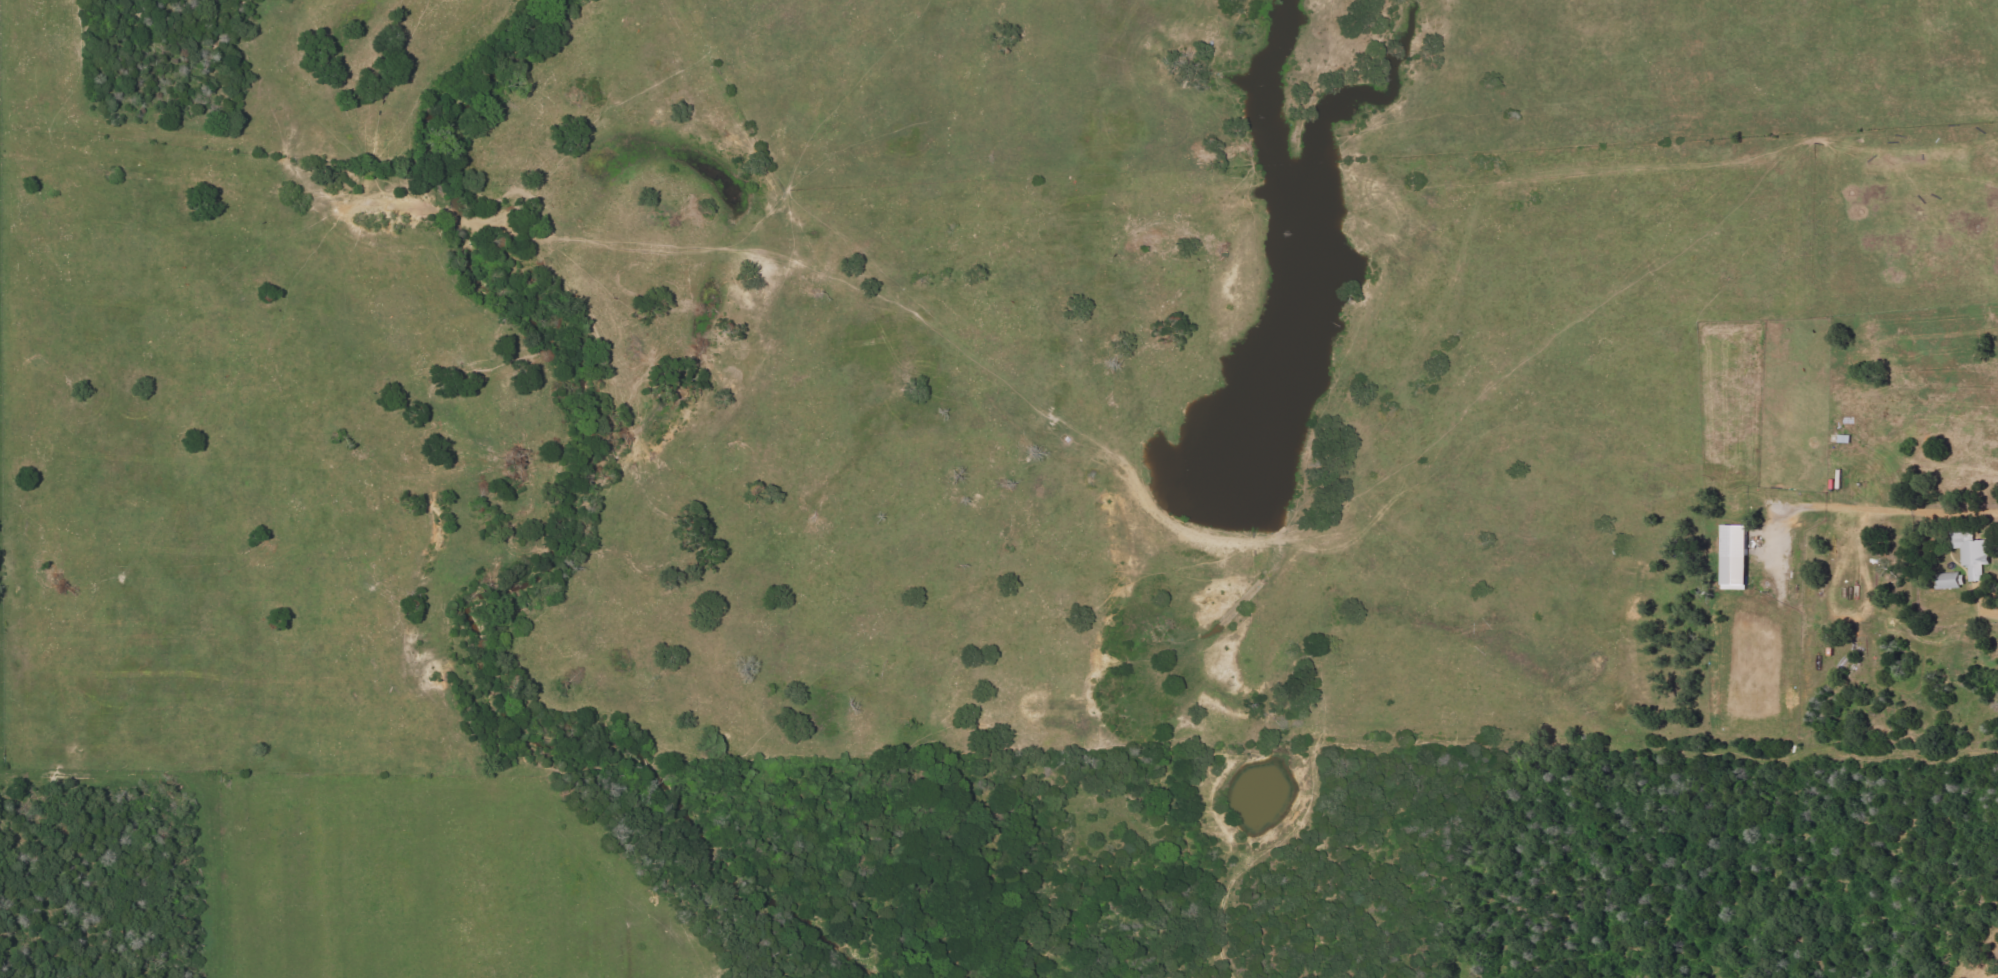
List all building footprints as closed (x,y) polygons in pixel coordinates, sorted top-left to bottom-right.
[(1724,584),(1749,585),(1750,525),(1725,525),(1724,584)] [(1985,580),(1984,564),(1990,564),(1989,539),(1968,540),(1968,532),(1952,532),(1953,549),(1964,548),(1965,566),(1970,566),(1971,581),(1985,580)] [(1940,588),(1965,588),(1965,579),(1940,580),(1940,588)]
